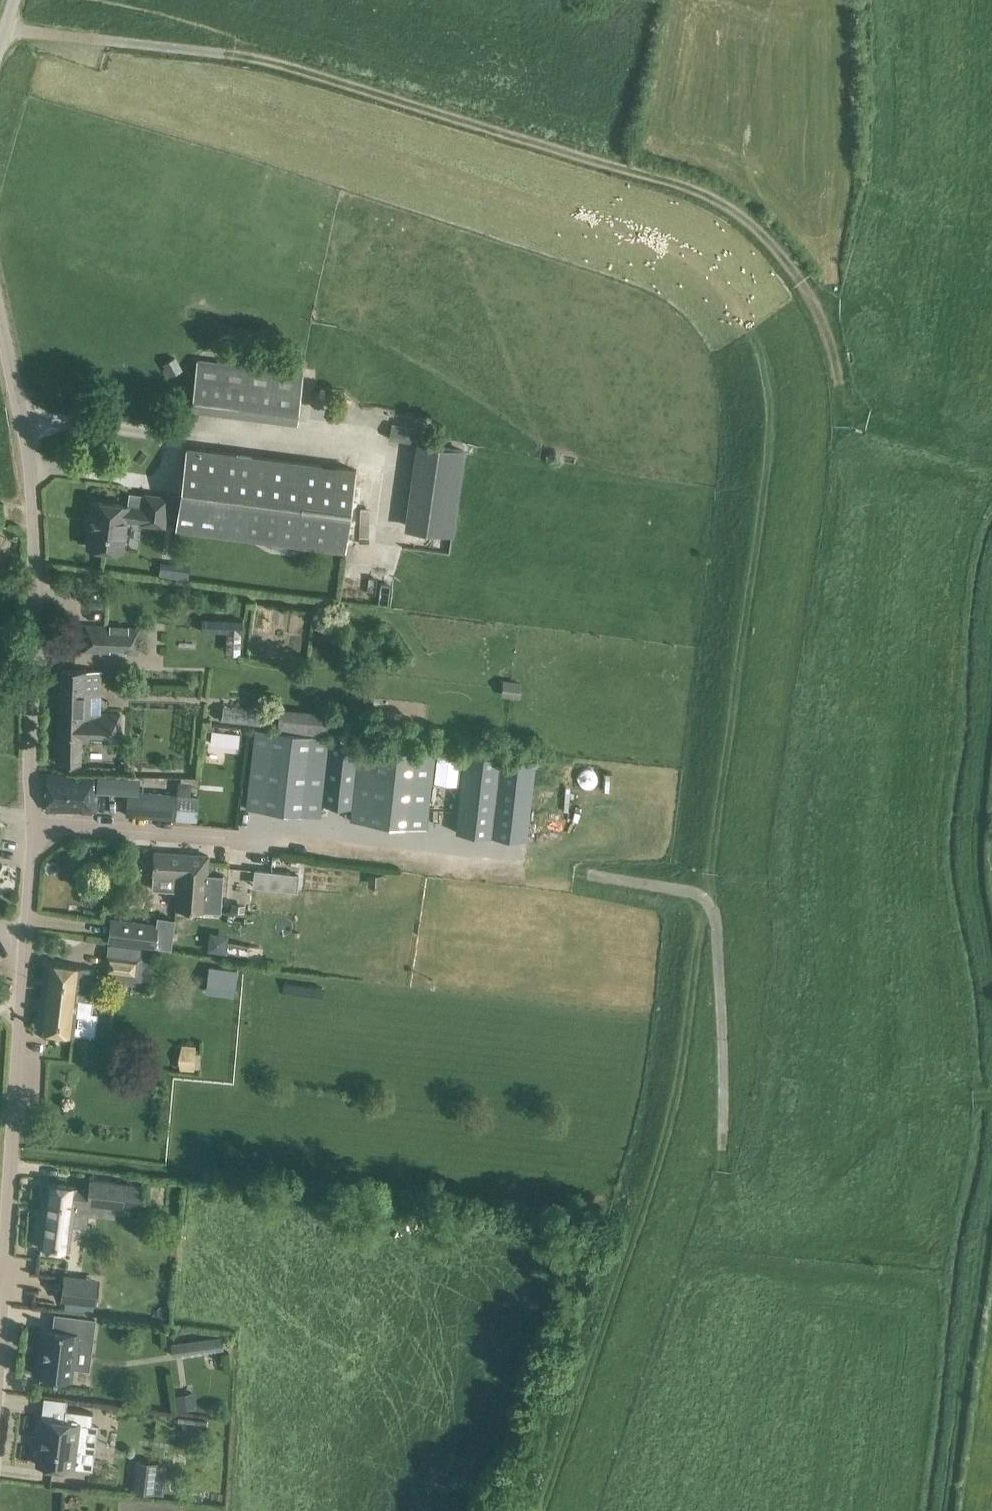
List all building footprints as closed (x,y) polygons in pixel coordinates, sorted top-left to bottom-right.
[(304,373),(197,359),(192,406),(298,420),(304,373)] [(452,534),(466,447),(418,440),(405,527),(452,534)] [(176,526),(346,548),(356,468),(186,446),(176,526)] [(128,505),(128,504),(94,499),(88,545),(122,550),(126,518),(143,520),(143,521),(164,524),(168,496),(146,493),(144,507),(128,505)] [(191,563),(161,559),(159,575),(189,579),(191,563)] [(208,618),(207,630),(227,631),(241,632),(242,619),(208,618)] [(125,652),(140,653),(141,626),(127,625),(127,630),(112,629),(113,624),(85,623),(84,650),(111,651),(111,647),(125,647),(125,652)] [(102,669),(63,667),(60,762),(82,763),(83,743),(91,743),(91,740),(109,741),(109,743),(121,744),(122,712),(101,711),(102,669)] [(247,807),(320,815),(322,803),(353,806),(351,819),(426,827),(435,747),(255,728),(247,807)] [(211,742),(222,743),(223,732),(213,730),(211,742)] [(210,756),(225,758),(227,744),(212,742),(210,756)] [(457,831),(526,838),(535,759),(466,751),(457,831)] [(97,790),(97,773),(48,772),(47,809),(97,810),(97,790)] [(129,792),(127,813),(196,819),(198,795),(191,795),(177,794),(139,790),(129,790),(129,792)] [(155,851),(153,872),(179,874),(178,890),(177,907),(221,910),(223,874),(207,873),(209,854),(155,851)] [(80,895),(85,904),(94,904),(100,896),(96,887),(86,887),(80,895)] [(159,922),(156,946),(171,948),(175,917),(157,915),(156,922),(159,922)] [(156,922),(111,916),(108,941),(155,947),(156,946),(159,922),(156,922)] [(235,942),(233,954),(247,957),(249,944),(235,942)] [(107,954),(105,972),(137,975),(139,957),(107,954)] [(46,961),(38,1029),(95,1036),(98,1011),(92,1011),(93,1006),(97,968),(46,961)] [(210,967),(208,986),(234,990),(237,970),(210,967)] [(181,1067),(195,1069),(197,1045),(183,1043),(181,1067)] [(47,1182),(40,1245),(69,1249),(75,1200),(123,1206),(126,1182),(90,1178),(89,1190),(77,1188),(77,1185),(47,1182)] [(62,1286),(60,1299),(75,1301),(96,1303),(97,1290),(80,1288),(81,1275),(64,1273),(62,1286)] [(45,1327),(38,1375),(72,1379),(76,1346),(92,1348),(95,1318),(78,1316),(76,1331),(45,1327)] [(222,1335),(171,1342),(173,1354),(224,1347),(222,1335)] [(194,1393),(176,1396),(178,1408),(196,1405),(194,1393)] [(40,1433),(36,1463),(76,1468),(76,1465),(92,1467),(95,1445),(79,1443),(81,1422),(92,1424),(93,1412),(66,1408),(64,1419),(39,1416),(37,1433),(40,1433)] [(135,1477),(133,1489),(153,1491),(157,1464),(145,1463),(143,1478),(135,1477)]
